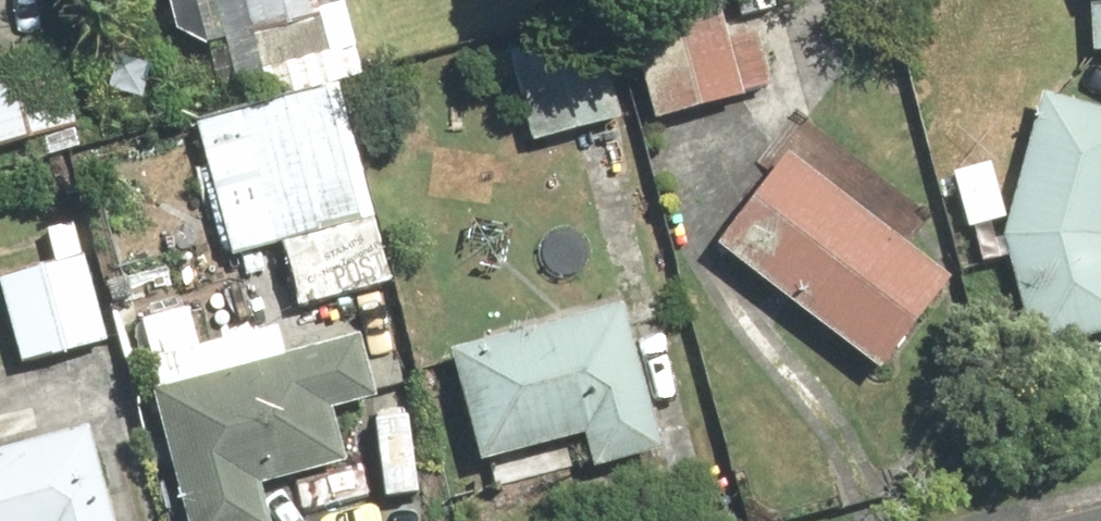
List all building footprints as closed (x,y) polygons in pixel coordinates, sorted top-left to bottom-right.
[(292,0),(174,0),(182,37),(218,54),(301,28),(292,0)] [(662,122),(761,103),(760,96),(782,92),(770,29),(734,35),(727,0),(699,0),(641,11),(662,122)] [(603,21),(510,50),(541,148),(634,119),(603,21)] [(85,124),(53,26),(0,44),(0,153),(85,124)] [(346,93),(207,130),(242,260),(295,246),(312,309),(398,285),(346,93)] [(1050,99),(1012,242),(1042,358),(1100,343),(1100,112),(1050,99)] [(795,158),(727,251),(896,373),(964,280),(795,158)] [(118,347),(81,221),(52,230),(62,262),(5,279),(32,373),(118,347)] [(644,304),(462,351),(498,488),(539,478),(533,457),(595,441),(603,471),(682,451),(644,304)] [(146,323),(162,393),(291,363),(283,331),(208,349),(199,310),(146,323)] [(162,393),(193,520),(279,520),(271,486),(358,465),(345,412),(387,402),(373,343),(291,363),(162,393)] [(98,426),(8,455),(0,429),(0,520),(126,520),(98,426)] [(388,479),(388,520),(431,520),(431,479),(388,479)]
